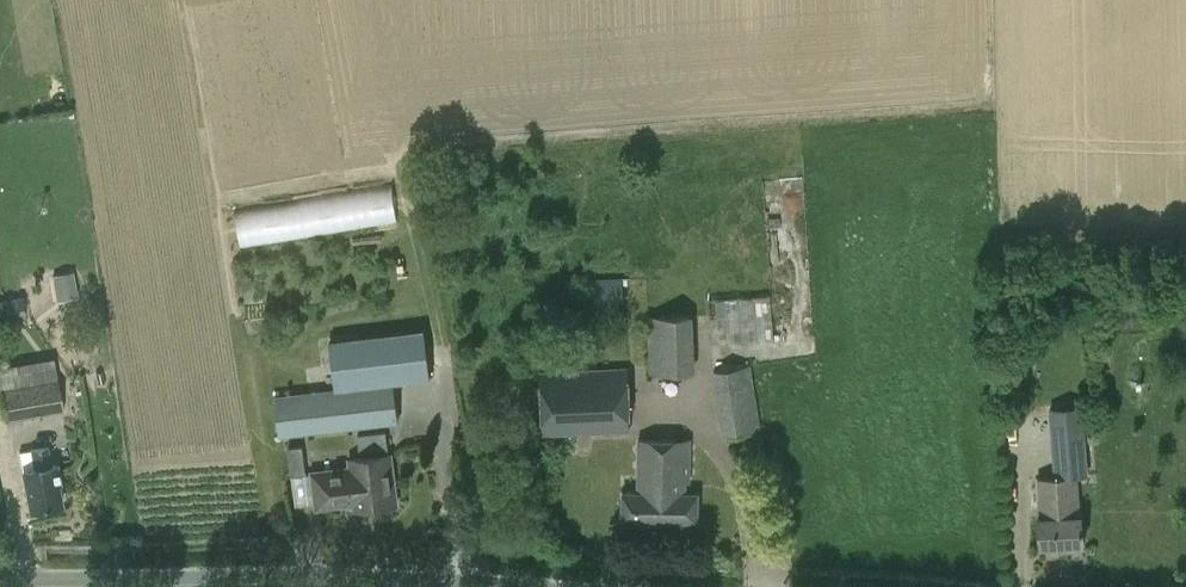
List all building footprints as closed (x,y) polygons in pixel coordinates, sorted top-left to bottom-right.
[(395,219),(390,185),(237,209),(242,243),(395,219)] [(56,290),(76,286),(73,271),(53,275),(56,290)] [(624,292),(629,292),(629,280),(624,280),(624,278),(595,279),(595,303),(625,302),(624,292)] [(771,295),(709,300),(712,338),(727,337),(728,343),(774,339),(771,295)] [(26,316),(22,296),(0,300),(0,321),(26,316)] [(650,372),(695,371),(693,314),(648,314),(650,372)] [(275,396),(279,434),(398,420),(394,380),(431,376),(425,328),(330,340),(336,389),(275,396)] [(629,364),(541,369),(542,433),(630,430),(629,364)] [(762,431),(751,365),(713,371),(724,437),(762,431)] [(8,419),(64,409),(58,376),(1,386),(8,419)] [(350,458),(352,467),(356,501),(357,508),(397,503),(390,453),(389,453),(386,430),(358,434),(360,448),(369,447),(370,455),(350,458)] [(764,447),(762,434),(745,437),(747,450),(764,447)] [(698,519),(699,491),(686,491),(686,480),(690,480),(690,438),(639,438),(638,491),(623,490),(623,518),(698,519)] [(1055,459),(1087,457),(1086,438),(1054,439),(1055,459)] [(30,508),(62,502),(55,462),(50,463),(47,445),(32,448),(35,466),(23,468),(30,508)] [(303,445),(288,446),(292,475),(306,473),(303,445)] [(352,467),(313,472),(318,506),(356,501),(352,467)] [(1040,544),(1083,541),(1082,513),(1081,513),(1077,475),(1037,477),(1039,515),(1038,515),(1040,544)]
